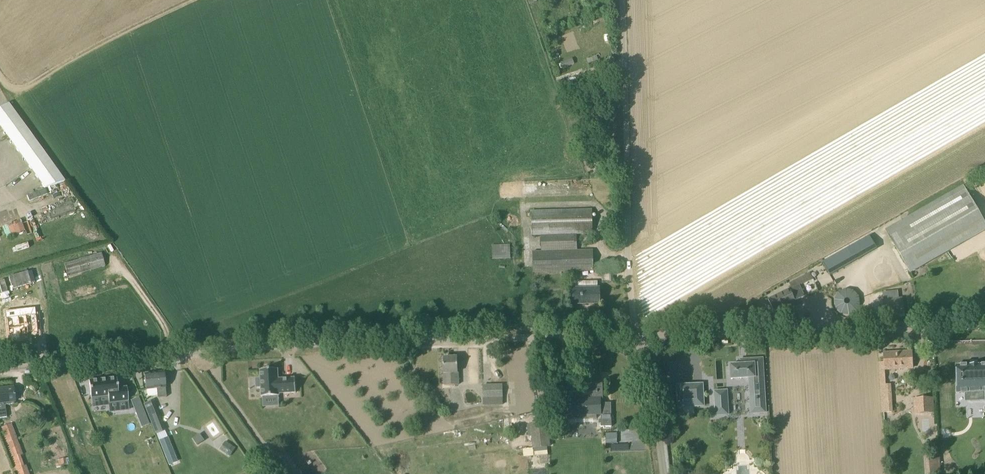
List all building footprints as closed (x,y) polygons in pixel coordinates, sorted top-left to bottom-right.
[(64,181),(65,181),(9,104),(0,108),(0,127),(45,188),(64,181)] [(970,198),(963,186),(886,230),(910,273),(984,231),(984,225),(976,209),(980,207),(974,196),(970,198)] [(45,189),(27,196),(29,201),(47,194),(45,189)] [(578,251),(577,234),(593,234),(592,210),(532,212),(533,236),(541,235),(542,252),(533,253),(533,273),(593,271),(593,251),(578,251)] [(6,236),(24,229),(20,219),(2,226),(6,236)] [(510,244),(493,244),(493,258),(511,258),(510,244)] [(855,262),(847,248),(823,262),(831,276),(855,262)] [(103,268),(105,267),(101,254),(64,264),(68,277),(102,267),(103,268)] [(28,271),(9,276),(13,288),(32,282),(28,271)] [(800,286),(813,280),(810,274),(790,284),(792,289),(768,300),(774,312),(805,296),(800,286)] [(599,289),(598,289),(598,282),(575,283),(575,289),(575,305),(599,304),(599,289)] [(852,306),(859,306),(859,289),(835,291),(836,314),(852,313),(852,306)] [(904,312),(902,298),(883,300),(884,314),(904,312)] [(36,308),(6,311),(8,336),(18,335),(19,341),(39,339),(36,308)] [(913,368),(912,362),(912,352),(884,353),(884,363),(879,363),(882,413),(892,412),(890,385),(886,385),(885,370),(913,368)] [(444,386),(449,386),(458,385),(457,358),(443,358),(444,386)] [(765,400),(763,369),(763,359),(745,360),(746,360),(746,364),(740,365),(740,364),(740,365),(730,365),(731,379),(749,378),(751,401),(765,400)] [(962,367),(963,394),(972,394),(972,401),(984,401),(984,366),(962,367)] [(278,369),(260,370),(261,374),(261,378),(256,379),(257,388),(261,387),(262,397),(279,396),(279,394),(296,393),(295,378),(278,379),(278,369)] [(156,389),(157,396),(157,398),(166,397),(165,388),(164,372),(145,375),(146,390),(156,389)] [(603,404),(602,376),(591,377),(592,399),(567,400),(567,413),(601,413),(601,427),(612,427),(611,403),(603,404)] [(110,378),(80,381),(81,399),(99,396),(100,403),(122,401),(121,388),(110,389),(110,378)] [(703,385),(677,386),(678,408),(704,407),(703,385)] [(503,397),(503,396),(503,386),(483,386),(483,398),(503,397)] [(15,402),(13,387),(0,389),(0,418),(7,417),(5,403),(15,402)] [(728,415),(727,401),(727,391),(714,392),(715,416),(728,415)] [(139,397),(131,401),(141,428),(149,425),(139,397)] [(933,398),(913,398),(914,414),(933,413),(933,398)] [(156,431),(163,429),(155,408),(147,411),(156,431)] [(966,414),(966,427),(978,427),(978,415),(966,414)] [(550,447),(548,433),(547,423),(531,424),(533,448),(550,447)] [(16,441),(10,425),(1,428),(18,473),(31,473),(24,455),(21,456),(16,441)] [(163,429),(156,431),(169,465),(177,461),(168,437),(166,438),(163,429)] [(95,441),(91,431),(91,430),(84,433),(85,434),(88,443),(95,441)] [(617,442),(617,432),(606,432),(606,442),(617,442)] [(200,435),(194,439),(198,445),(204,441),(200,435)] [(236,449),(233,447),(225,442),(220,449),(228,454),(231,456),(236,449)] [(927,473),(940,473),(939,455),(925,456),(927,473)] [(281,473),(290,473),(280,459),(273,464),(281,473)]
